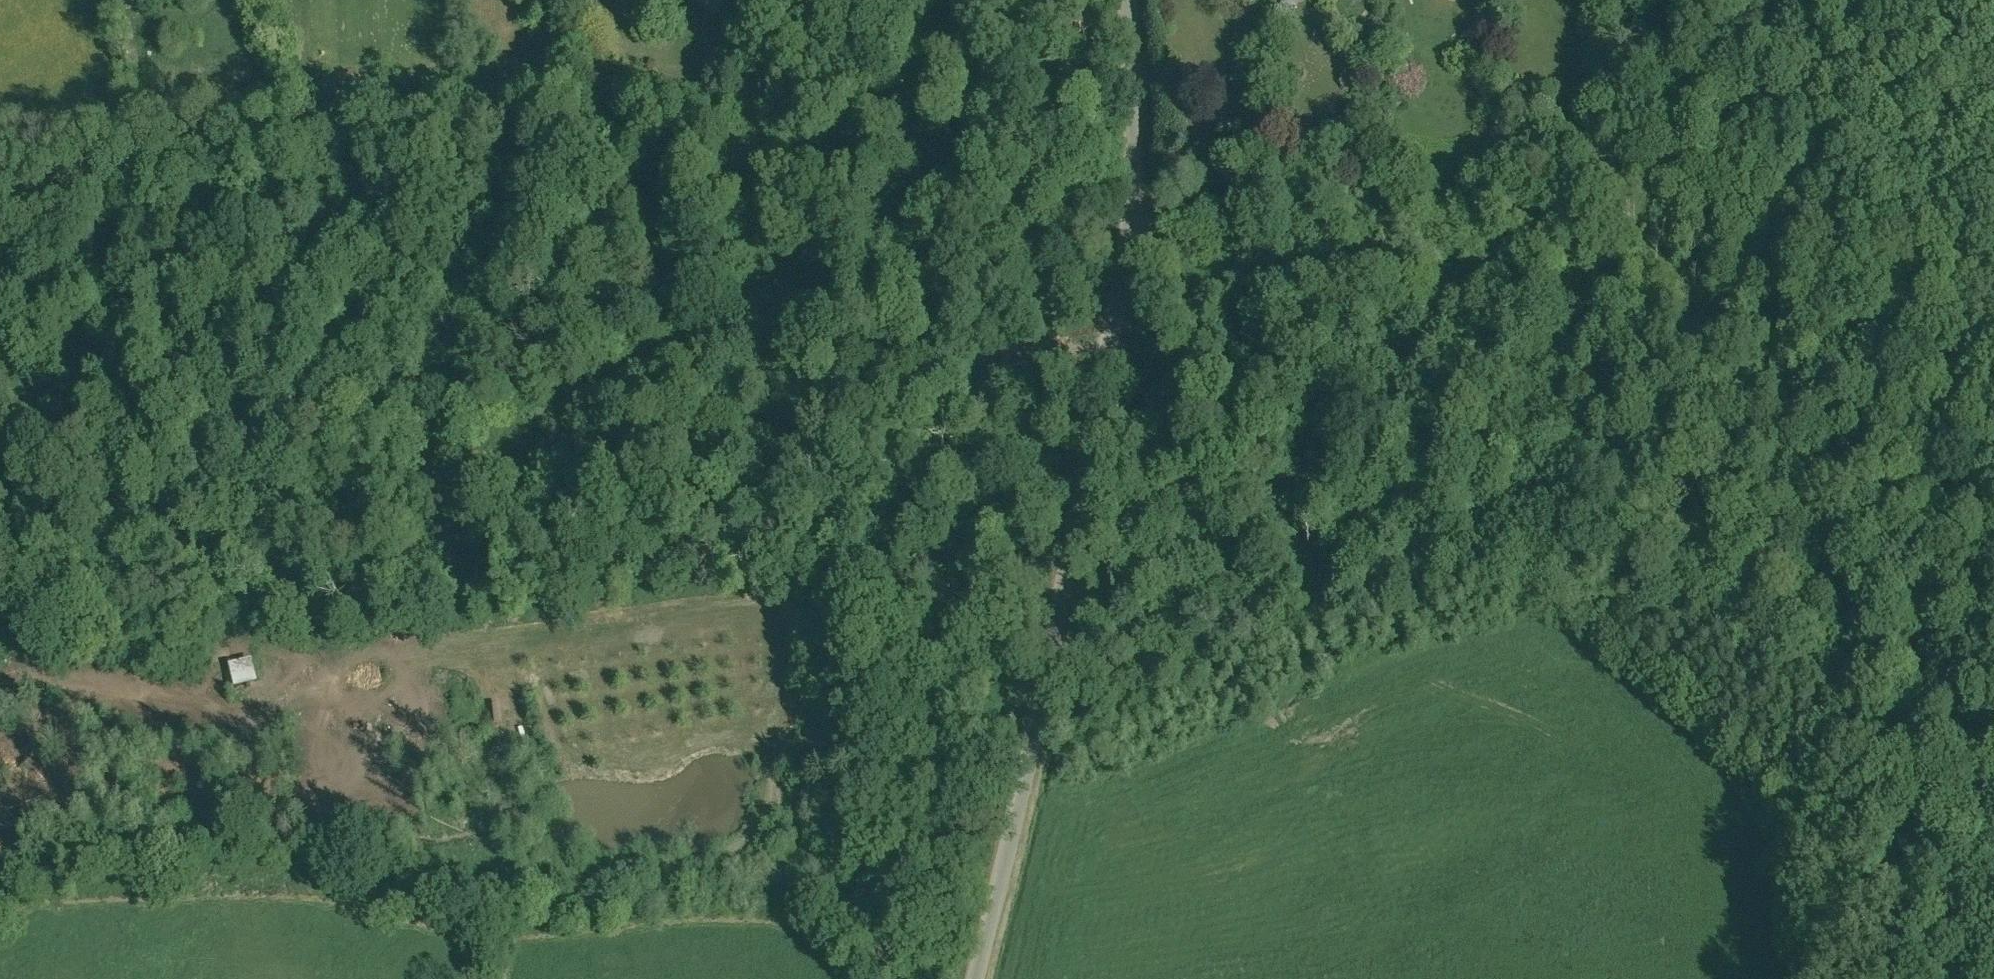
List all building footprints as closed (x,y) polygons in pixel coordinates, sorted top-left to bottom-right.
[(232,687),(255,683),(251,658),(228,662),(232,687)]
